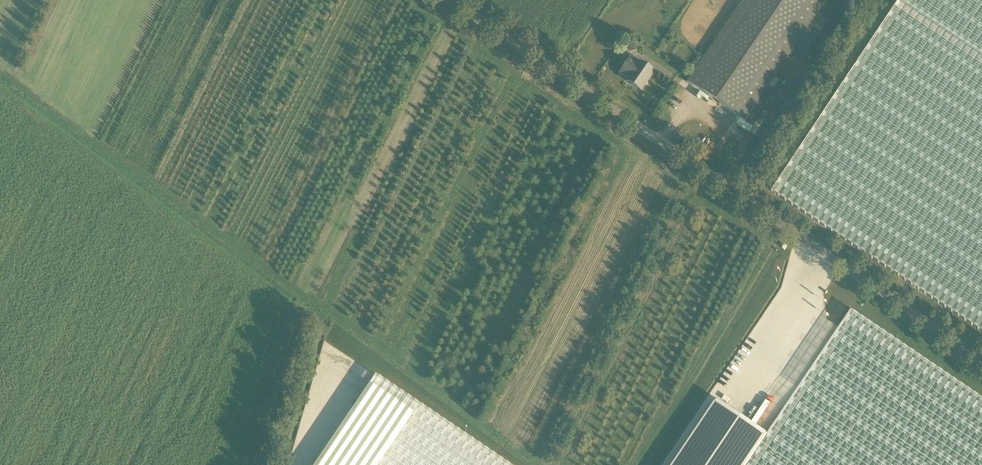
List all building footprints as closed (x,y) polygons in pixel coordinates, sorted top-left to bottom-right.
[(818,14),(827,0),(743,0),(687,82),(745,122),(795,47),(806,54),(820,32),(828,21),(818,14)] [(772,192),(981,332),(981,0),(900,0),(772,192)] [(626,81),(628,82),(642,91),(655,73),(639,62),(638,64),(630,59),(620,74),(628,79),(626,81)] [(852,311),(769,434),(768,434),(719,400),(675,464),(981,464),(981,399),(852,311)] [(376,375),(316,464),(509,464),(376,375)]
